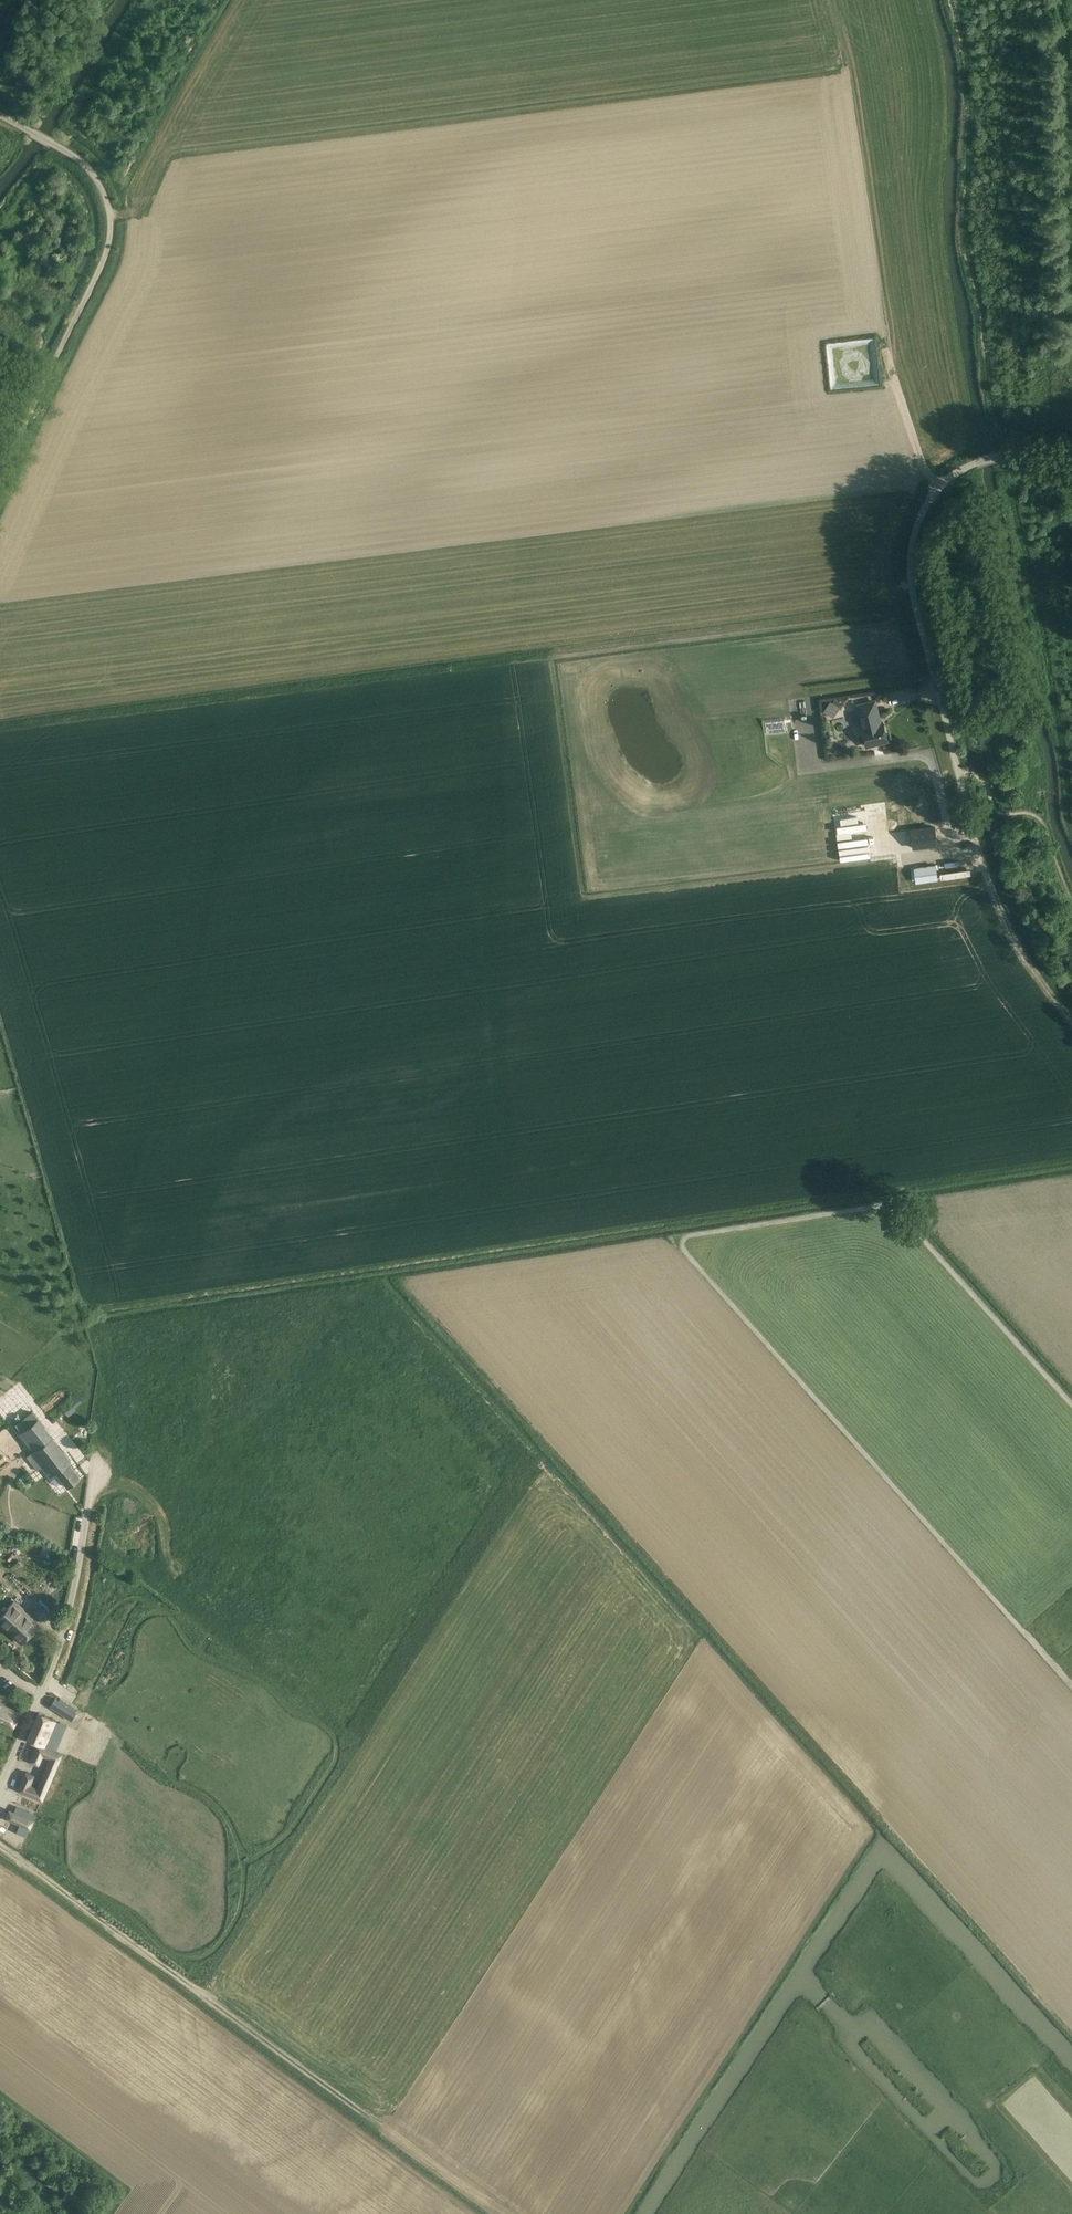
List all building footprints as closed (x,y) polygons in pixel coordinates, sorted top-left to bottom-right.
[(824,712),(833,718),(840,708),(830,701),(824,712)] [(859,738),(860,741),(861,742),(863,742),(865,742),(866,746),(888,740),(883,723),(880,724),(875,702),(858,706),(864,728),(862,729),(863,733),(861,734),(860,735),(859,738)] [(935,827),(924,828),(911,830),(913,848),(937,844),(935,827)] [(935,866),(924,867),(915,868),(917,882),(937,879),(935,866)] [(67,1417),(76,1410),(74,1408),(81,1402),(75,1393),(49,1414),(55,1420),(63,1413),(67,1417)] [(70,1461),(32,1412),(13,1426),(32,1451),(30,1453),(24,1457),(30,1465),(36,1460),(51,1479),(57,1475),(67,1487),(79,1477),(68,1463),(70,1461)] [(14,1601),(0,1617),(0,1619),(24,1640),(39,1624),(14,1601)] [(73,1686),(69,1692),(75,1696),(79,1690),(73,1686)] [(13,1727),(20,1713),(0,1703),(0,1720),(13,1727)] [(17,1790),(27,1794),(41,1800),(61,1754),(45,1747),(56,1721),(38,1713),(27,1739),(37,1744),(29,1762),(36,1765),(41,1753),(52,1758),(38,1790),(27,1786),(32,1775),(25,1772),(17,1790)] [(5,1818),(15,1823),(29,1829),(33,1820),(9,1810),(5,1818)]
